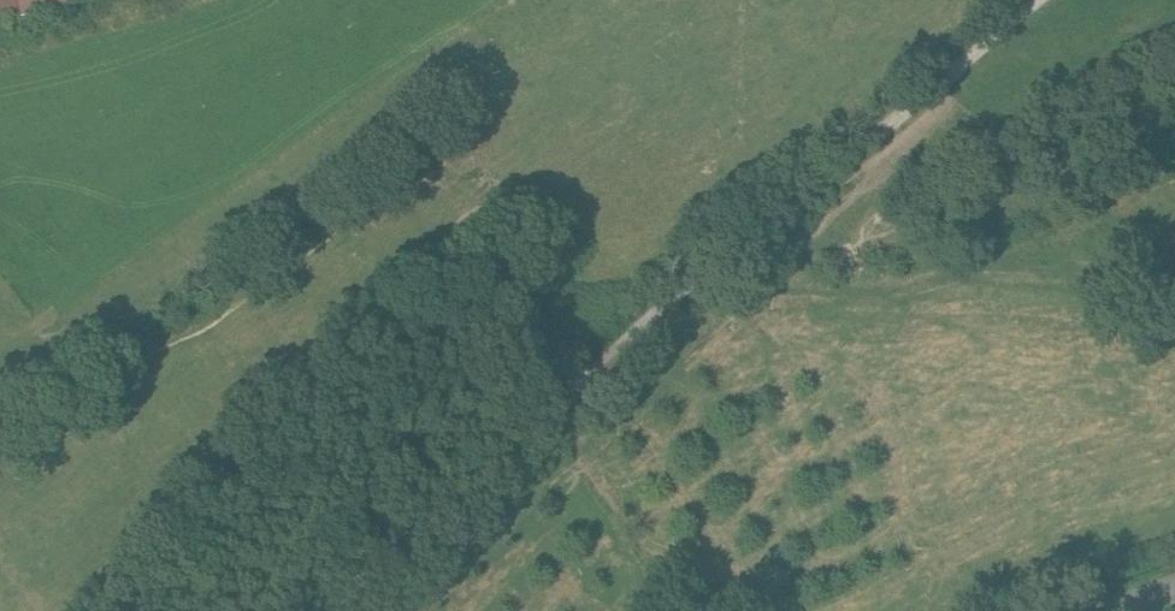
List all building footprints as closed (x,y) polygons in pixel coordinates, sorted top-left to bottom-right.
[(65,4),(64,0),(0,0),(0,26),(65,4)]
